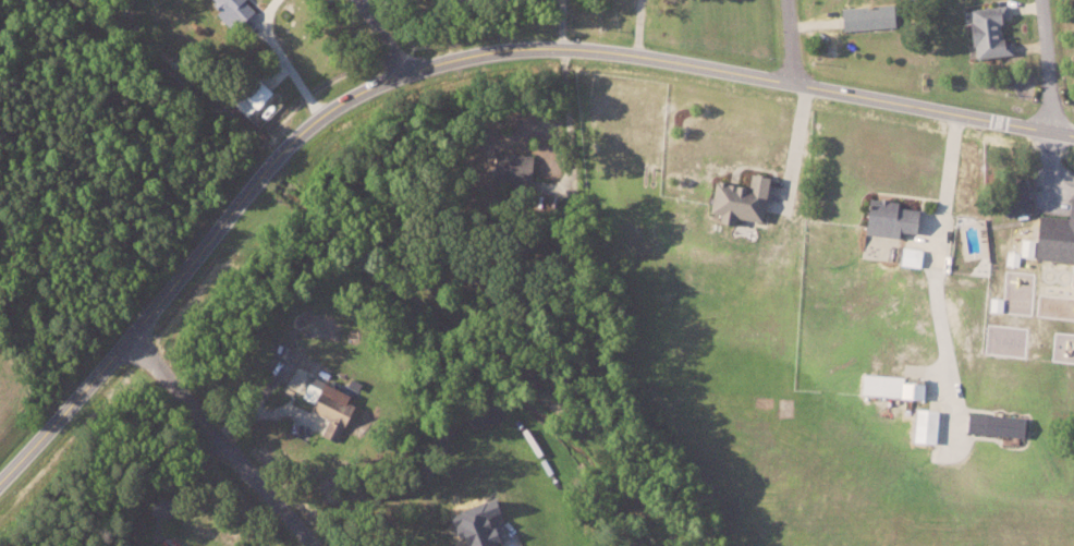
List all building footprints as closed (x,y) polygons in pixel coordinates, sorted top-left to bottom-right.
[(230,30),(253,9),(244,0),(211,0),(215,5),(210,9),(230,30)] [(839,29),(889,27),(889,4),(838,6),(839,29)] [(1009,55),(1008,42),(1000,43),(997,16),(1005,15),(1004,5),(966,9),(970,59),(1009,55)] [(248,116),(273,93),(252,70),(227,94),(248,116)] [(758,222),(765,177),(746,174),(744,187),(710,181),(705,213),(716,215),(715,223),(730,226),(731,218),(758,222)] [(1024,178),(1002,179),(1004,215),(1026,214),(1024,178)] [(1066,200),(1065,218),(1034,215),(1032,240),(1021,239),(1019,258),(1073,263),(1073,200),(1066,200)] [(896,264),(918,267),(921,249),(899,246),(896,264)] [(333,418),(326,433),(334,437),(336,432),(347,438),(362,408),(353,403),(357,395),(329,381),(329,382),(315,375),(304,396),(320,404),(317,410),(333,418)] [(919,398),(919,384),(906,383),(907,376),(858,375),(857,395),(919,398)] [(930,445),(935,411),(913,407),(907,442),(930,445)] [(1020,436),(1021,416),(963,414),(962,435),(1020,436)] [(490,539),(494,537),(485,514),(495,510),(489,494),(445,511),(459,545),(493,545),(490,539)]
